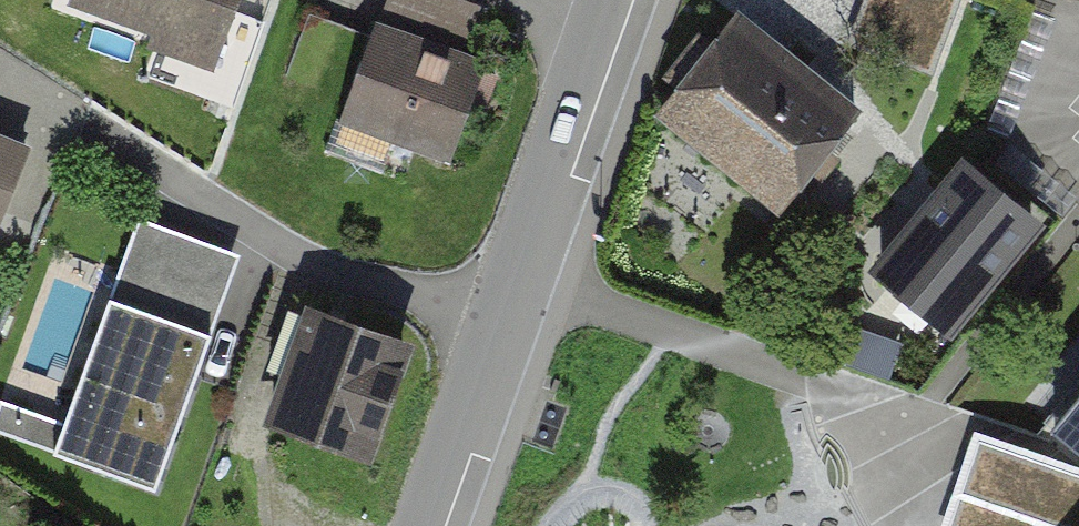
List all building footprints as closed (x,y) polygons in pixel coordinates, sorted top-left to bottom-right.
[(59,15),(224,68),(246,0),(64,0),(59,15)] [(745,0),(731,0),(652,98),(779,199),(863,94),(745,0)] [(455,189),(499,71),(375,25),(331,143),(455,189)] [(0,118),(0,218),(30,128),(0,118)] [(869,273),(947,339),(1041,227),(963,162),(869,273)] [(160,485),(211,332),(106,297),(55,450),(160,485)] [(378,469),(415,349),(307,315),(270,435),(378,469)] [(1035,418),(1049,428),(1072,446),(1078,451),(1078,364),(1035,418)] [(973,427),(969,439),(953,487),(1067,525),(1078,525),(1078,464),(973,427)] [(953,487),(940,525),(1067,525),(953,487)]
